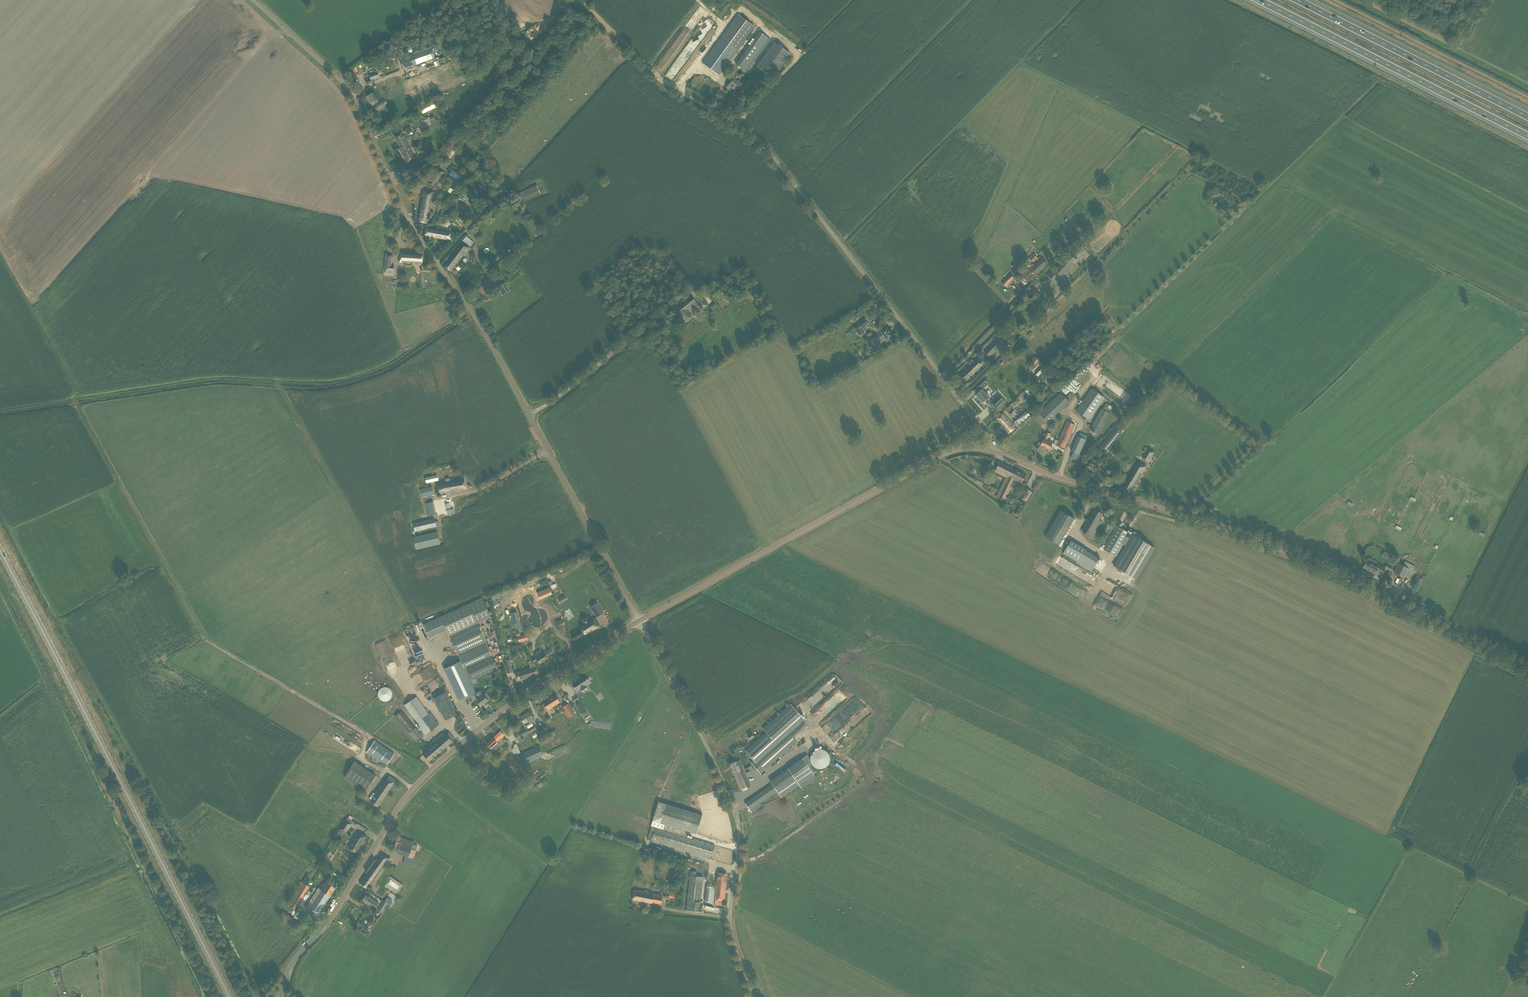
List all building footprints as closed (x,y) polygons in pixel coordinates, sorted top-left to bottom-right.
[(719,75),(722,71),(755,27),(738,14),(705,59),(702,63),(719,75)] [(747,72),(771,39),(760,31),(736,64),(747,72)] [(791,54),(774,42),(756,66),(773,79),(791,54)] [(410,45),(400,49),(403,55),(413,52),(410,45)] [(404,69),(434,58),(431,49),(400,60),(404,69)] [(463,57),(459,59),(465,68),(469,66),(465,59),(464,59),(463,57)] [(377,71),(369,74),(369,75),(371,80),(379,77),(377,72),(377,71)] [(732,81),(726,87),(729,91),(732,88),(735,91),(737,89),(740,92),(746,86),(743,82),(742,84),(736,78),(738,77),(734,73),(729,78),(732,81)] [(367,96),(372,106),(378,102),(373,93),(371,94),(367,96)] [(381,103),(374,107),(376,111),(383,106),(381,103)] [(394,134),(407,162),(415,158),(401,131),(394,134)] [(422,165),(431,160),(428,153),(419,158),(422,165)] [(433,187),(445,172),(439,167),(427,183),(433,187)] [(537,185),(518,193),(522,201),(540,193),(537,185)] [(466,188),(462,192),(473,202),(477,198),(466,188)] [(433,192),(428,191),(423,190),(418,221),(427,223),(428,218),(433,192)] [(484,204),(488,208),(493,203),(489,199),(484,204)] [(468,221),(473,211),(452,200),(447,209),(452,211),(451,212),(468,221)] [(519,213),(516,216),(522,223),(526,219),(525,217),(523,218),(519,213)] [(426,227),(425,236),(435,238),(451,241),(452,236),(453,232),(451,232),(436,229),(431,228),(426,227)] [(512,240),(503,249),(509,256),(518,247),(512,240)] [(459,261),(466,251),(468,253),(472,248),(462,241),(446,261),(443,265),(451,271),(455,265),(459,261)] [(1077,247),(1083,252),(1086,249),(1081,244),(1077,247)] [(398,261),(422,263),(423,254),(399,252),(398,261)] [(392,264),(393,254),(391,254),(387,254),(387,253),(385,253),(385,270),(393,271),(394,265),(392,264)] [(1030,258),(1034,262),(1037,259),(1038,258),(1035,255),(1034,254),(1030,258)] [(1063,277),(1071,268),(1070,267),(1077,259),(1071,254),(1056,271),(1052,268),(1047,274),(1054,280),(1059,274),(1063,277)] [(1034,265),(1033,263),(1028,268),(1027,267),(1026,267),(1024,270),(1019,275),(1028,283),(1047,264),(1042,259),(1039,261),(1038,260),(1037,261),(1034,265)] [(1005,279),(1002,282),(1006,286),(1014,278),(1014,277),(1011,274),(1010,274),(1005,279)] [(501,285),(497,287),(502,296),(506,293),(501,285)] [(696,302),(695,300),(692,296),(676,308),(679,312),(687,322),(692,317),(686,309),(696,302)] [(703,298),(696,303),(702,310),(709,305),(705,299),(704,300),(703,298)] [(864,319),(854,327),(860,336),(865,332),(862,328),(868,323),(864,319)] [(872,340),(875,347),(881,343),(881,342),(884,339),(885,341),(887,341),(888,340),(889,338),(888,338),(892,334),(887,327),(881,332),(883,334),(878,338),(878,337),(876,338),(876,337),(872,339),(872,340)] [(1003,343),(1002,343),(1010,335),(1013,332),(1008,327),(1005,330),(984,351),(989,357),(1003,343)] [(1026,364),(1031,369),(1039,361),(1035,356),(1026,364)] [(974,361),(972,359),(968,363),(970,365),(962,372),(959,375),(964,381),(968,378),(982,364),(977,358),(974,361)] [(981,384),(974,391),(976,394),(975,394),(983,402),(986,399),(986,400),(989,397),(983,389),(986,386),(982,383),(981,384)] [(1047,389),(1043,384),(1039,389),(1043,393),(1047,389)] [(1081,404),(1076,411),(1090,420),(1105,398),(1091,388),(1081,404)] [(1061,392),(1039,413),(1048,423),(1070,402),(1061,392)] [(999,395),(991,402),(996,408),(1004,401),(999,395)] [(1103,409),(1101,409),(1090,429),(1099,434),(1110,414),(1109,413),(1113,407),(1106,403),(1103,409)] [(1015,423),(1013,425),(1014,426),(1016,424),(1017,426),(1029,415),(1026,412),(1014,422),(1015,423)] [(1009,432),(1013,429),(1015,427),(1014,426),(1013,425),(1003,413),(1001,415),(997,418),(1009,432)] [(1067,421),(1059,441),(1055,439),(1054,444),(1057,445),(1064,448),(1075,425),(1067,421)] [(1118,424),(1100,447),(1107,452),(1122,432),(1124,429),(1122,427),(1118,424)] [(1052,442),(1047,441),(1050,434),(1047,432),(1044,439),(1041,445),(1050,449),(1052,444),(1052,442)] [(1076,460),(1088,436),(1080,433),(1071,451),(1073,452),(1071,458),(1076,460)] [(1155,452),(1148,448),(1142,459),(1149,462),(1155,452)] [(1088,461),(1085,467),(1090,469),(1089,470),(1093,471),(1093,470),(1094,470),(1098,461),(1092,458),(1091,462),(1088,461)] [(1128,478),(1125,483),(1122,488),(1130,492),(1145,466),(1138,461),(1130,473),(1128,478)] [(1013,476),(1016,470),(999,462),(995,470),(1000,472),(1008,477),(1004,484),(997,498),(1004,502),(1010,490),(1010,489),(1011,486),(1007,485),(1011,477),(1012,477),(1012,476),(1013,476)] [(1107,478),(1111,470),(1105,467),(1101,475),(1107,478)] [(1024,474),(1016,470),(1013,476),(1012,476),(1012,477),(1011,477),(1007,485),(1011,486),(1013,482),(1020,485),(1021,482),(1020,481),(1022,479),(1024,474)] [(436,475),(425,478),(427,483),(438,481),(436,475)] [(466,488),(464,478),(459,479),(450,481),(449,478),(445,478),(446,482),(437,484),(437,488),(438,493),(466,488)] [(420,489),(422,497),(434,494),(432,486),(420,489)] [(1016,501),(1024,505),(1032,492),(1024,487),(1016,501)] [(1099,520),(1100,518),(1103,514),(1095,509),(1093,514),(1083,531),(1093,537),(1102,521),(1099,520)] [(1061,510),(1046,537),(1052,541),(1059,545),(1074,518),(1067,514),(1061,510)] [(415,531),(436,526),(439,526),(438,521),(435,522),(435,518),(413,523),(415,531)] [(1132,535),(1130,533),(1129,533),(1110,521),(1106,527),(1112,530),(1113,528),(1115,530),(1103,549),(1116,556),(1127,537),(1130,539),(1114,566),(1136,579),(1155,547),(1142,540),(1144,537),(1134,531),(1132,535)] [(413,537),(416,549),(440,544),(438,532),(413,537)] [(1072,540),(1063,554),(1075,561),(1083,547),(1072,540)] [(1083,548),(1075,561),(1077,562),(1077,563),(1091,572),(1100,558),(1087,551),(1087,550),(1083,548)] [(1363,567),(1376,574),(1377,571),(1383,573),(1385,568),(1377,563),(1376,565),(1367,560),(1363,567)] [(1399,563),(1394,572),(1405,578),(1409,569),(1399,563)] [(556,583),(554,584),(552,580),(549,582),(553,590),(558,587),(556,583)] [(540,612),(533,587),(520,591),(528,615),(540,612)] [(549,588),(537,593),(540,599),(552,594),(549,588)] [(590,606),(596,616),(603,612),(596,602),(590,606)] [(477,623),(468,604),(440,617),(446,629),(450,636),(461,661),(444,668),(459,700),(464,698),(465,699),(470,696),(470,695),(476,692),(464,667),(465,667),(472,680),(498,668),(477,623)] [(511,614),(515,628),(521,626),(517,612),(511,614)] [(592,631),(594,630),(595,630),(595,629),(600,626),(594,618),(589,621),(588,620),(583,623),(584,625),(580,627),(585,635),(592,630),(592,631)] [(535,657),(532,659),(534,662),(537,660),(539,664),(547,658),(546,656),(553,652),(550,648),(543,653),(540,650),(534,654),(536,658),(535,658),(535,657)] [(536,667),(515,673),(517,681),(538,674),(536,667)] [(585,675),(572,683),(577,691),(580,689),(581,690),(586,687),(586,685),(590,683),(585,675)] [(393,694),(393,693),(392,691),(392,690),(391,689),(390,688),(389,687),(388,687),(386,687),(385,687),(383,687),(382,688),(381,689),(380,690),(379,691),(378,693),(378,694),(378,695),(379,696),(379,698),(380,699),(381,700),(383,701),(384,701),(385,701),(387,701),(388,701),(390,700),(390,699),(391,698),(392,697),(393,696),(393,694)] [(490,698),(486,693),(483,695),(480,691),(476,694),(479,698),(477,700),(478,701),(481,705),(488,700),(487,700),(490,698)] [(433,698),(439,712),(441,711),(445,720),(457,715),(446,692),(433,698)] [(555,695),(543,702),(548,710),(560,702),(555,695)] [(434,722),(417,696),(404,705),(425,734),(439,724),(436,720),(434,722)] [(581,702),(576,705),(581,713),(586,710),(581,702)] [(563,707),(569,717),(574,714),(568,704),(563,707)] [(751,762),(760,773),(797,741),(790,732),(804,719),(791,704),(763,729),(766,733),(746,751),(753,760),(751,762)] [(416,741),(423,736),(401,711),(395,716),(416,741)] [(520,717),(522,720),(523,723),(528,721),(529,723),(534,719),(532,716),(529,711),(520,717)] [(529,735),(526,730),(515,736),(517,740),(529,735)] [(455,739),(452,735),(449,731),(444,735),(442,733),(428,744),(431,747),(423,754),(426,757),(429,761),(455,739)] [(487,743),(490,747),(491,748),(496,744),(498,746),(500,744),(497,741),(504,735),(501,731),(487,743)] [(375,740),(366,752),(382,763),(380,765),(384,768),(394,754),(375,740)] [(519,754),(523,764),(543,755),(539,745),(519,754)] [(830,758),(830,756),(829,753),(828,752),(827,750),(826,749),(824,748),(821,747),(819,747),(817,747),(815,748),(813,749),(812,750),(810,752),(809,754),(809,756),(809,758),(809,760),(809,762),(810,764),(812,765),(813,767),(816,768),(818,768),(820,768),(822,768),(824,767),(826,766),(827,765),(828,763),(829,761),(830,760),(830,758)] [(782,797),(799,786),(799,785),(815,775),(804,759),(771,781),(773,784),(745,803),(750,810),(777,791),(782,797)] [(344,777),(366,791),(376,775),(354,761),(344,777)] [(737,761),(728,764),(739,790),(750,785),(741,766),(739,767),(737,761)] [(531,775),(537,781),(546,772),(540,766),(531,775)] [(502,788),(508,783),(493,768),(487,774),(498,785),(502,788)] [(373,792),(369,798),(372,800),(371,802),(373,804),(377,807),(394,782),(396,780),(389,775),(388,777),(382,786),(381,785),(375,794),(373,792)] [(812,789),(814,791),(823,784),(821,782),(812,789)] [(686,836),(687,831),(696,834),(702,815),(658,801),(647,839),(712,859),(712,857),(711,857),(715,845),(686,836)] [(346,820),(340,829),(341,829),(346,832),(352,824),(346,820)] [(366,836),(362,834),(357,831),(348,848),(352,850),(357,853),(366,836)] [(393,851),(413,859),(416,851),(416,850),(418,846),(413,844),(414,842),(402,838),(398,836),(393,851)] [(360,883),(364,886),(368,889),(387,861),(388,862),(390,858),(382,852),(379,856),(380,857),(379,860),(377,859),(360,883)] [(686,910),(699,912),(703,877),(696,876),(696,872),(690,871),(686,910)] [(727,874),(722,873),(717,873),(715,898),(715,903),(722,904),(723,900),(724,900),(727,874)] [(295,909),(309,886),(303,883),(300,888),(299,887),(288,905),(295,909)] [(321,890),(319,889),(307,908),(317,914),(334,888),(326,883),(321,890)] [(707,886),(705,902),(713,903),(715,887),(707,886)] [(633,899),(660,905),(661,900),(662,896),(634,890),(633,894),(633,899)] [(366,903),(375,909),(377,910),(378,907),(377,906),(379,903),(372,899),(373,898),(369,896),(368,896),(366,895),(362,901),(366,903)] [(378,910),(382,913),(387,904),(383,901),(378,910)] [(289,915),(284,922),(296,931),(297,931),(302,925),(289,915)]
